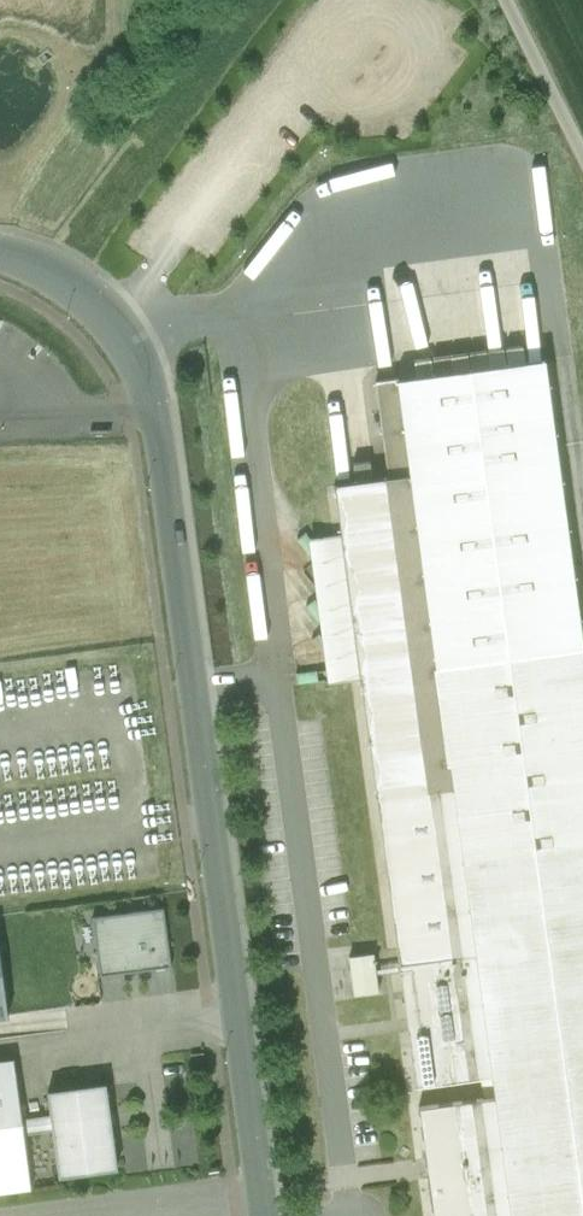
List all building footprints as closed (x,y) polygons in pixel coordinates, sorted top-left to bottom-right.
[(292,213),(275,235),(282,241),(299,219),(292,213)] [(413,358),(414,373),(525,361),(523,346),(413,358)] [(548,366),(399,386),(411,480),(335,490),(432,1215),(582,1215),(582,625),(548,366)] [(161,910),(93,919),(100,974),(168,966),(161,910)] [(380,990),(377,970),(395,968),(392,947),(348,954),(354,994),(380,990)] [(31,1188),(24,1135),(22,1119),(13,1060),(0,1061),(0,1192),(31,1188)] [(106,1085),(47,1092),(50,1116),(53,1131),(59,1177),(117,1170),(106,1085)] [(22,1119),(24,1135),(53,1131),(50,1116),(22,1119)]
